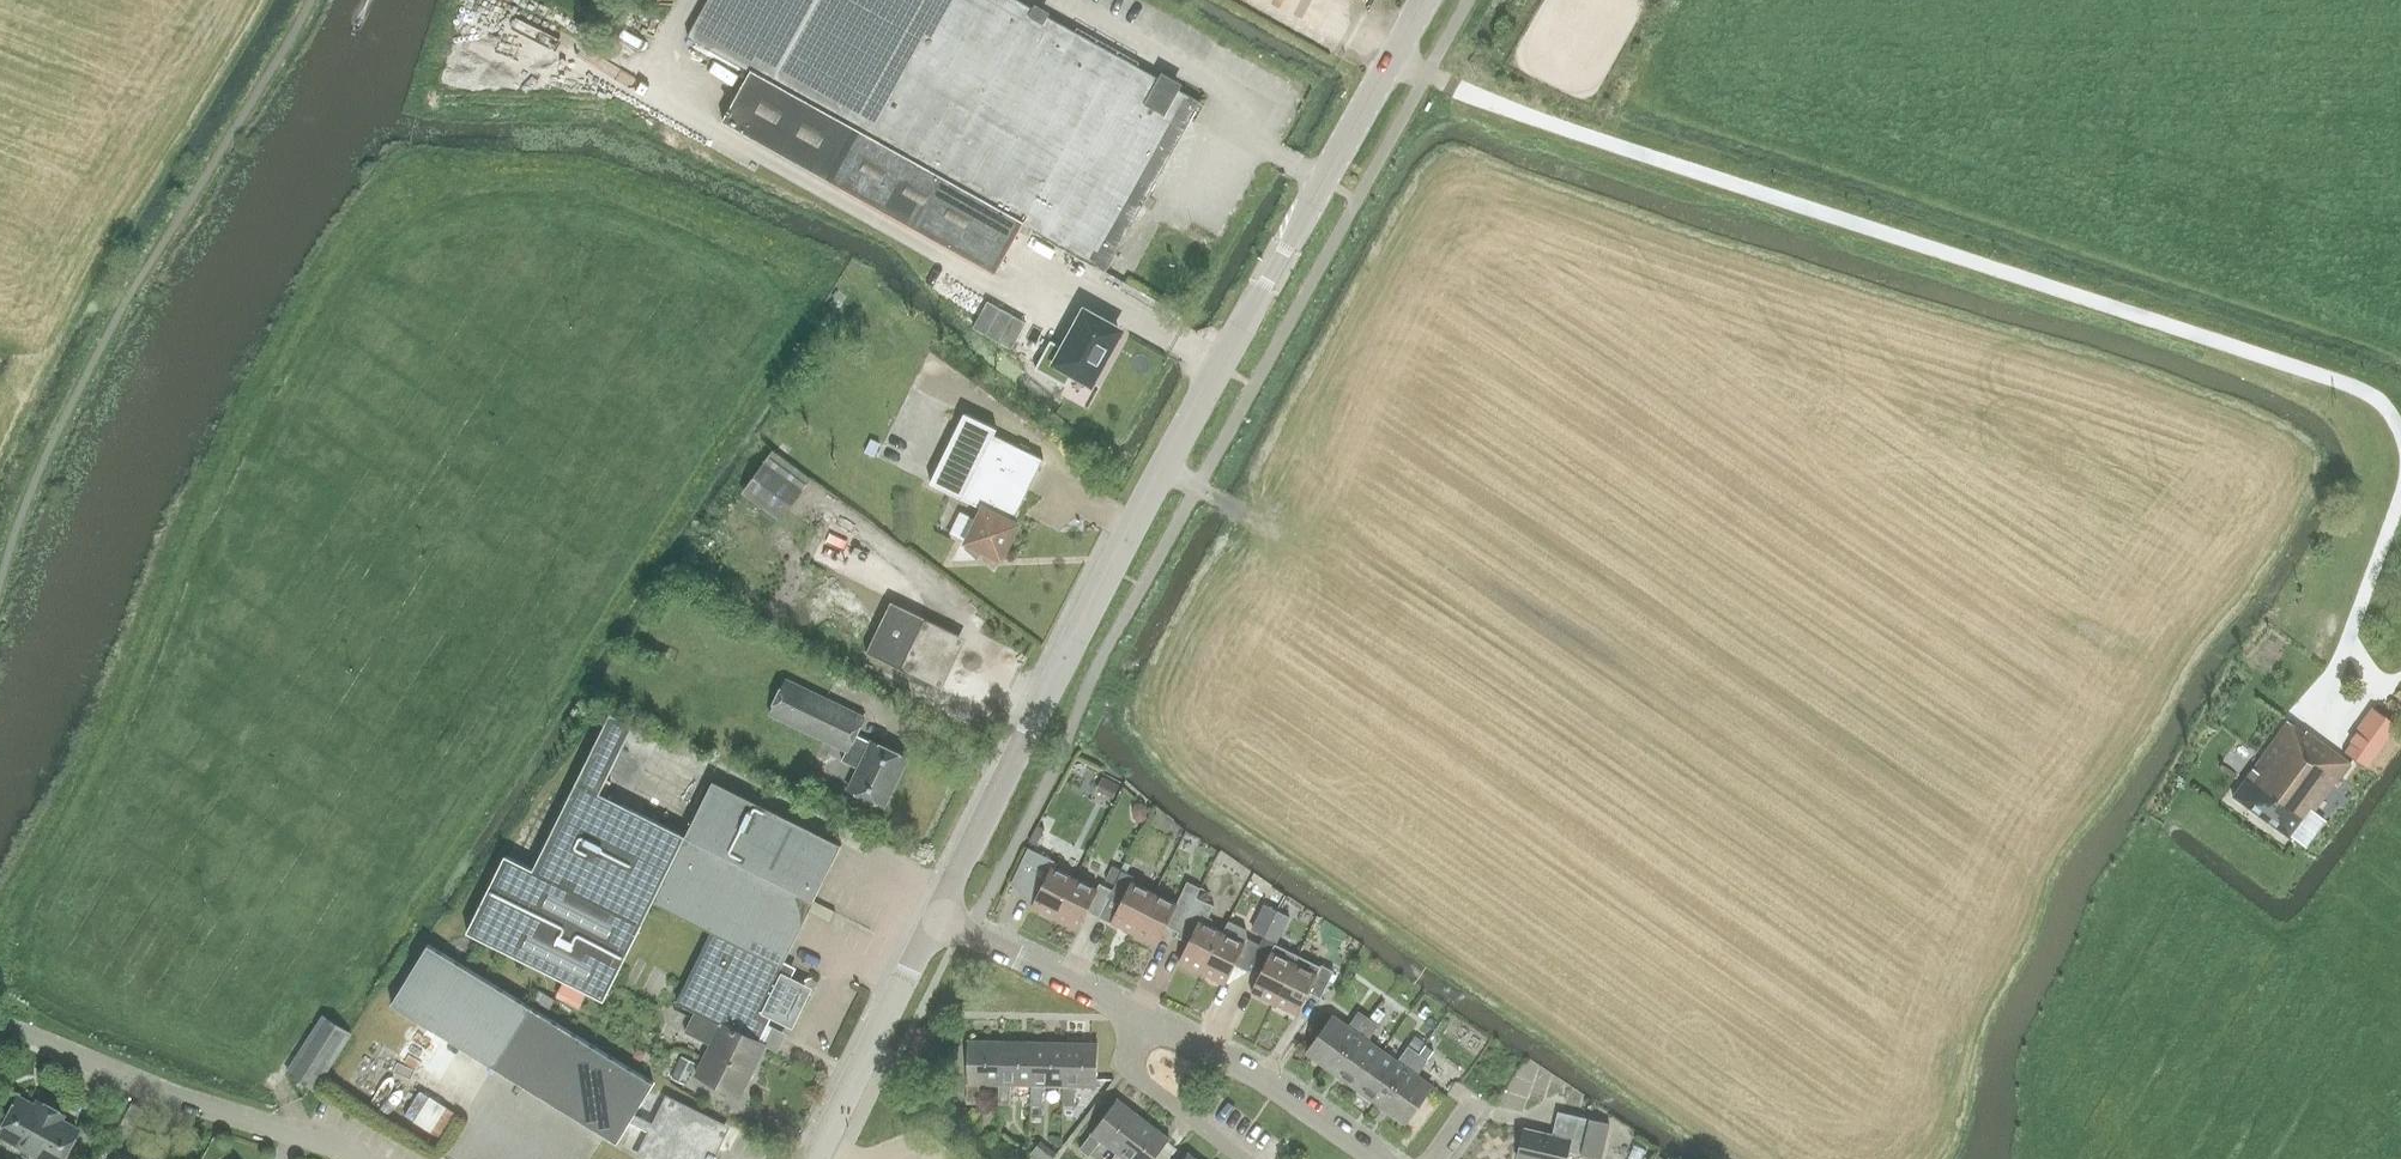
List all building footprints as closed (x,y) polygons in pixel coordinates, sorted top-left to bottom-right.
[(957,98),(1011,0),(709,0),(688,37),(751,71),(723,122),(892,215),(920,165),(957,98)] [(1118,55),(1019,0),(1011,0),(957,98),(920,165),(961,189),(1024,224),(1066,247),(1106,176),(1131,130),(1089,106),(1118,55)] [(1201,102),(1118,55),(1089,106),(1131,130),(1106,176),(1147,199),(1201,102)] [(892,215),(934,239),(961,189),(920,165),(892,215)] [(1119,250),(1147,199),(1106,176),(1066,247),(1108,270),(1109,268),(1119,250)] [(996,274),(1024,224),(961,189),(934,239),(996,274)] [(1109,268),(1119,274),(1129,256),(1119,250),(1109,268)] [(1120,331),(1086,312),(1066,349),(1052,341),(1036,369),(1067,386),(1075,372),(1092,381),(1120,331)] [(984,509),(1014,522),(1044,459),(995,435),(998,429),(965,413),(931,483),(984,509)] [(885,446),(872,440),(866,454),(879,459),(885,446)] [(804,490),(767,464),(745,495),(782,521),(804,490)] [(1019,525),(1014,522),(984,509),(967,542),(968,543),(966,548),(978,558),(982,550),(1002,559),(1019,525)] [(976,642),(890,601),(889,603),(890,603),(867,651),(866,650),(865,652),(952,693),(952,692),(951,691),(974,643),(975,644),(976,642)] [(886,806),(909,759),(872,741),(871,743),(856,736),(865,717),(787,679),(770,714),(847,751),(842,761),(859,768),(849,789),(886,806)] [(2398,724),(2376,708),(2345,752),(2367,768),(2398,724)] [(481,905),(467,933),(536,967),(605,1001),(624,963),(643,925),(654,902),(683,917),(713,932),(695,967),(677,1003),(697,1012),(714,1021),(723,1002),(756,1019),(748,1036),(758,1041),(766,1026),(773,1010),(782,1015),(790,1019),(797,1005),(804,991),(796,986),(787,982),(791,975),(794,969),(789,966),(784,964),(799,932),(815,901),(827,876),(842,845),(778,813),(714,781),(700,809),(686,836),(644,815),(601,793),(618,759),(635,725),(611,714),(572,792),(533,870),(519,863),(506,856),(496,876),(481,905)] [(2305,733),(2288,721),(2233,796),(2292,839),(2311,813),(2315,816),(2352,764),(2307,731),(2305,733)] [(1104,776),(1097,789),(1114,798),(1120,785),(1121,785),(1104,776)] [(1137,803),(1133,808),(1134,819),(1138,822),(1145,822),(1148,818),(1148,806),(1143,802),(1137,803)] [(1055,919),(1076,878),(1053,867),(1056,862),(1030,848),(1012,883),(1032,904),(1031,907),(1055,919)] [(1113,890),(1122,872),(1110,866),(1101,887),(1096,885),(1095,888),(1076,878),(1055,919),(1079,930),(1088,911),(1100,917),(1110,898),(1113,890)] [(1135,934),(1155,893),(1133,883),(1136,877),(1123,870),(1122,872),(1113,890),(1110,898),(1100,917),(1112,922),(1135,934)] [(1168,927),(1179,932),(1196,898),(1197,898),(1202,888),(1188,882),(1177,904),(1155,893),(1135,934),(1158,945),(1168,927)] [(1179,932),(1177,937),(1189,943),(1180,961),(1203,973),(1223,932),(1211,927),(1214,919),(1210,917),(1215,906),(1197,898),(1196,898),(1179,932)] [(825,900),(819,911),(839,922),(845,910),(825,900)] [(1277,944),(1278,943),(1290,917),(1277,910),(1269,927),(1265,936),(1260,944),(1261,944),(1251,963),(1263,969),(1252,992),(1275,1003),(1299,955),(1277,944)] [(1256,921),(1252,930),(1264,935),(1265,936),(1269,927),(1268,927),(1257,921),(1256,921)] [(1247,972),(1251,963),(1261,944),(1260,944),(1248,938),(1247,931),(1230,922),(1225,933),(1223,932),(1203,973),(1226,984),(1247,972)] [(392,1005),(494,1068),(618,1143),(631,1122),(653,1133),(642,1157),(641,1157),(645,1158),(711,1158),(725,1129),(669,1101),(657,1125),(636,1114),(655,1083),(531,1008),(429,945),(392,1005)] [(1321,966),(1299,955),(1275,1003),(1298,1015),(1310,992),(1322,998),(1335,971),(1322,964),(1321,966)] [(593,996),(570,984),(564,996),(587,1008),(593,996)] [(697,1012),(686,1034),(711,1045),(696,1075),(741,1097),(766,1045),(758,1041),(748,1036),(756,1019),(723,1002),(714,1021),(697,1012)] [(1378,1009),(1371,1019),(1378,1025),(1379,1025),(1386,1015),(1378,1009)] [(1333,1070),(1369,1018),(1359,1011),(1348,1027),(1332,1016),(1308,1052),(1333,1070)] [(316,1090),(352,1035),(323,1016),(288,1071),(309,1085),(316,1090)] [(1333,1070),(1357,1087),(1382,1052),(1367,1041),(1378,1025),(1371,1019),(1369,1018),(1333,1070)] [(1485,1047),(1469,1035),(1455,1053),(1471,1065),(1485,1047)] [(1000,1084),(1001,1041),(969,1041),(968,1083),(968,1084),(968,1103),(980,1103),(980,1084),(1000,1084)] [(1012,1084),(1032,1085),(1033,1085),(1033,1065),(1033,1060),(1034,1042),(1001,1041),(1000,1084),(999,1104),(1011,1104),(1012,1084)] [(1066,1043),(1034,1042),(1033,1060),(1033,1065),(1033,1085),(1032,1085),(1032,1104),(1043,1105),(1044,1085),(1064,1086),(1065,1086),(1066,1043)] [(1065,1086),(1064,1086),(1064,1105),(1076,1105),(1076,1086),(1098,1086),(1098,1080),(1098,1043),(1066,1043),(1065,1086)] [(1438,1049),(1431,1043),(1422,1054),(1429,1060),(1438,1049)] [(1382,1052),(1357,1087),(1382,1104),(1418,1053),(1409,1046),(1397,1062),(1382,1052)] [(639,1051),(634,1061),(671,1083),(672,1080),(685,1086),(696,1064),(680,1056),(671,1074),(650,1061),(651,1060),(639,1051)] [(1418,1053),(1382,1104),(1407,1122),(1432,1087),(1417,1076),(1428,1060),(1418,1053)] [(77,1129),(60,1120),(63,1115),(37,1101),(34,1106),(17,1096),(0,1127),(0,1136),(42,1158),(61,1158),(77,1129)] [(448,1109),(430,1098),(415,1122),(432,1133),(448,1109)] [(1118,1153),(1144,1119),(1118,1099),(1092,1133),(1080,1149),(1090,1156),(1102,1141),(1117,1153),(1118,1153)] [(1559,1111),(1556,1121),(1553,1135),(1525,1128),(1518,1158),(1567,1158),(1569,1151),(1603,1158),(1611,1123),(1559,1111)] [(1144,1119),(1118,1153),(1117,1153),(1113,1158),(1155,1158),(1167,1143),(1170,1139),(1144,1119)] [(1041,1142),(1031,1156),(1035,1158),(1054,1158),(1058,1154),(1041,1142)] [(105,1150),(100,1158),(132,1158),(121,1153),(119,1157),(105,1150)]
